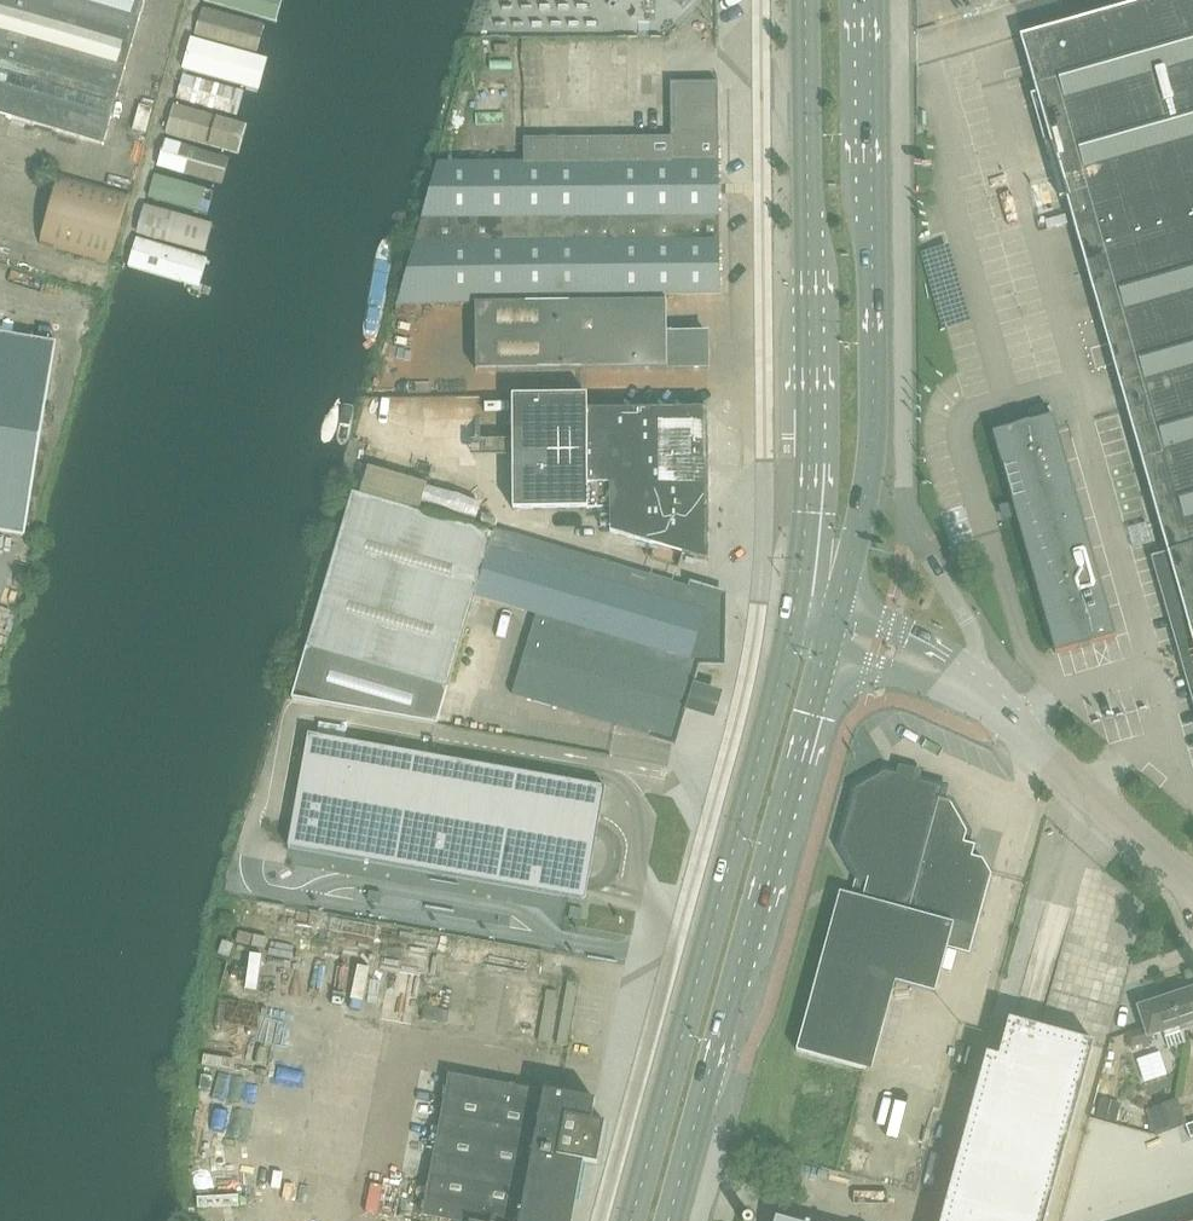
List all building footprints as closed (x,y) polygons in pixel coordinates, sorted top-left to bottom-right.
[(103,145),(144,0),(0,0),(0,115),(103,145)] [(1021,37),(1047,129),(1108,342),(1126,407),(1158,517),(1192,640),(1192,0),(1150,0),(1090,17),(1064,25),(1021,37)] [(438,163),(437,165),(421,222),(718,218),(716,83),(671,83),(671,137),(524,138),(524,162),(438,163)] [(489,92),(488,117),(511,118),(512,93),(489,92)] [(38,244),(108,264),(129,193),(133,180),(120,176),(116,189),(60,172),(38,244)] [(719,294),(718,218),(421,222),(397,303),(475,302),(666,299),(666,293),(719,294)] [(476,369),(650,367),(707,366),(707,333),(667,334),(667,329),(666,299),(475,302),(476,369)] [(23,534),(55,343),(0,332),(0,530),(22,534),(23,534)] [(708,459),(708,408),(585,409),(585,395),(512,395),(513,434),(513,509),(610,508),(610,532),(699,558),(709,546),(708,481),(706,480),(706,476),(712,470),(706,463),(706,459),(708,459)] [(992,432),(1012,502),(1056,653),(1079,647),(1093,644),(1092,642),(1116,636),(1087,538),(1076,496),(1053,416),(1030,422),(1029,421),(1016,425),(1015,426),(992,432)] [(722,662),(722,640),(723,596),(494,529),(493,534),(352,492),(307,647),(447,688),(474,597),(536,615),(512,694),(673,741),(697,662),(722,662)] [(374,669),(306,649),(296,683),(364,703),(374,669)] [(413,682),(396,689),(404,707),(421,700),(413,682)] [(308,731),(288,845),(586,898),(606,783),(308,731)] [(840,892),(797,1050),(867,1069),(891,980),(935,991),(947,948),(969,953),(976,928),(991,873),(983,858),(973,856),(976,844),(964,841),(967,831),(950,801),(941,798),(943,787),(918,780),(920,775),(901,769),(899,775),(886,771),(856,788),(840,845),(856,874),(851,894),(840,892)] [(261,986),(264,970),(237,965),(234,981),(261,986)] [(1192,1021),(1192,989),(1170,997),(1185,1043),(1186,1042),(1180,1025),(1192,1021)] [(1146,1027),(1125,1034),(1130,1047),(1153,1039),(1151,1035),(1163,1031),(1168,1047),(1184,1042),(1184,1043),(1185,1043),(1170,997),(1139,1007),(1146,1027)] [(217,1060),(232,1062),(234,1049),(244,1050),(250,1010),(225,1006),(217,1060)] [(1094,1042),(1009,1019),(998,1056),(986,1053),(941,1220),(1045,1220),(1094,1042)] [(1170,1054),(1147,1062),(1154,1085),(1178,1078),(1170,1054)] [(583,1162),(597,1165),(601,1143),(605,1124),(591,1121),(595,1100),(544,1091),(544,1092),(449,1074),(423,1215),(455,1220),(572,1220),(583,1162)] [(1101,1098),(1096,1117),(1116,1123),(1121,1104),(1101,1098)] [(1178,1098),(1162,1104),(1172,1130),(1187,1124),(1178,1098)] [(1162,1104),(1146,1109),(1155,1135),(1172,1130),(1162,1104)]
